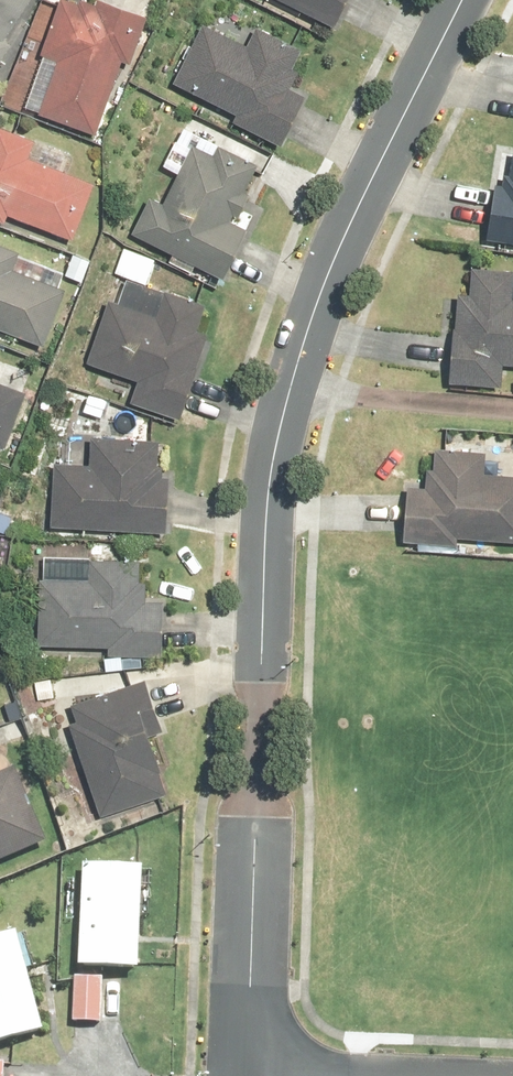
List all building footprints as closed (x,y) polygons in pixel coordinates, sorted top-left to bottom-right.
[(32,0),(0,0),(0,54),(32,0)] [(142,15),(101,0),(56,0),(36,53),(57,61),(37,115),(97,137),(142,15)] [(334,27),(346,0),(273,0),(334,27)] [(226,119),(278,144),(301,98),(285,90),(306,49),(251,21),(243,37),(201,17),(169,80),(230,110),(226,119)] [(67,246),(93,178),(34,156),(40,140),(0,125),(0,220),(67,246)] [(148,192),(130,235),(221,274),(240,228),(226,222),(255,154),(188,126),(158,196),(148,192)] [(482,235),(512,239),(512,151),(509,180),(490,177),(482,235)] [(45,343),(67,284),(21,267),(27,250),(0,240),(0,326),(45,343)] [(443,382),(499,387),(501,361),(512,362),(512,270),(468,266),(466,293),(450,292),(443,382)] [(125,406),(173,421),(211,303),(111,272),(81,367),(133,383),(125,406)] [(4,446),(31,373),(0,361),(0,445),(4,446)] [(47,457),(43,526),(162,533),(168,434),(87,429),(85,459),(47,457)] [(396,542),(457,546),(457,536),(512,540),(512,471),(505,470),(507,446),(433,441),(430,483),(400,481),(396,542)] [(34,651),(161,653),(162,602),(140,601),(141,556),(85,555),(84,571),(35,570),(34,651)] [(137,674),(54,704),(94,815),(178,785),(137,674)] [(0,768),(0,856),(42,839),(11,764),(0,768)] [(73,858),(69,966),(135,968),(139,861),(73,858)] [(0,931),(0,1038),(39,1029),(16,928),(0,931)] [(67,972),(65,1025),(98,1025),(99,973),(67,972)]
